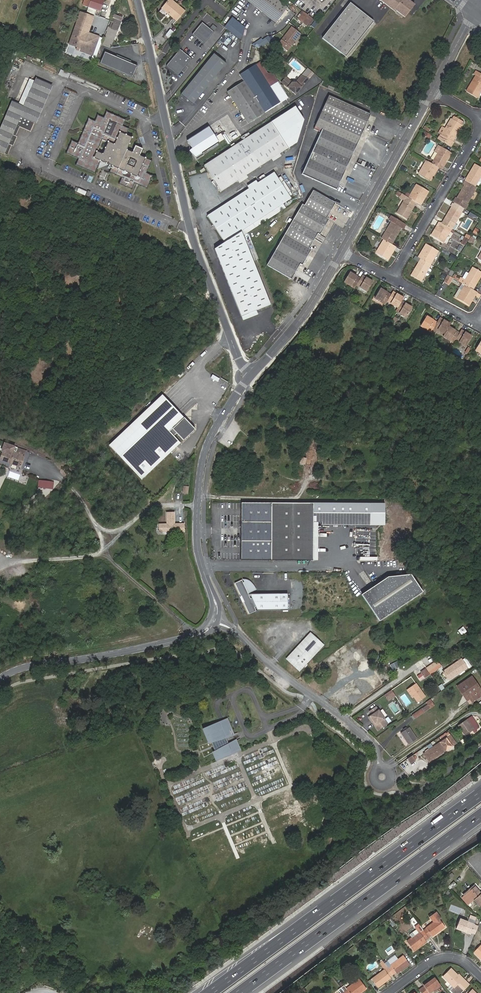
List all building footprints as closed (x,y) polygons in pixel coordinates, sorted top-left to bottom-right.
[(82,6),(88,8),(86,12),(91,14),(93,9),(100,11),(103,0),(84,0),(82,6)] [(169,0),(161,9),(176,22),(184,12),(169,0)] [(278,0),(247,0),(276,23),(288,8),(278,0)] [(355,7),(356,6),(349,0),(346,0),(341,6),(346,10),(351,4),(355,7)] [(388,7),(395,12),(396,11),(406,19),(416,7),(407,0),(393,0),(388,7)] [(346,10),(321,38),(344,58),(373,23),(355,7),(351,4),(346,10)] [(309,27),(314,21),(303,12),(297,18),(299,19),(299,20),(307,26),(309,27)] [(80,13),(68,45),(72,47),(77,48),(76,51),(91,57),(98,38),(87,34),(93,18),(80,13)] [(121,21),(114,18),(103,43),(108,45),(109,43),(112,44),(121,21)] [(204,44),(214,32),(210,28),(202,22),(192,34),(204,44)] [(287,51),(300,34),(292,27),(278,44),(287,51)] [(168,39),(174,32),(170,29),(164,36),(168,39)] [(262,40),(261,38),(256,42),(260,48),(268,42),(269,44),(272,42),(268,36),(262,40)] [(178,75),(191,59),(180,49),(166,66),(178,75)] [(136,66),(103,52),(99,64),(131,77),(136,66)] [(193,103),(227,62),(215,52),(181,93),(193,103)] [(245,121),(285,96),(275,79),(272,74),(267,74),(263,76),(256,64),(239,75),(243,81),(226,92),(245,121)] [(60,69),(58,75),(68,78),(70,73),(60,69)] [(480,87),(480,79),(480,78),(480,77),(480,74),(473,69),(471,73),(475,75),(466,91),(477,98),(479,94),(477,93),(480,87)] [(24,105),(22,110),(21,114),(35,119),(36,116),(51,81),(36,75),(24,105)] [(283,78),(279,83),(292,96),(306,81),(299,78),(292,84),(289,84),(283,78)] [(371,116),(336,99),(322,128),(325,130),(304,174),(336,189),(371,116)] [(35,119),(21,114),(22,110),(24,105),(11,100),(0,128),(0,151),(5,153),(17,123),(31,129),(35,119)] [(227,151),(216,159),(202,168),(218,194),(235,183),(243,178),(261,166),(269,161),(277,155),(284,151),(293,145),(300,123),(291,109),(280,116),(267,125),(233,148),(229,150),(227,151)] [(65,155),(78,161),(76,167),(97,176),(102,163),(113,168),(110,173),(123,178),(125,173),(130,175),(128,181),(123,179),(120,184),(132,189),(134,183),(146,188),(152,174),(145,171),(150,159),(137,153),(139,147),(134,145),(133,145),(130,151),(125,149),(130,136),(125,133),(127,127),(121,124),(124,118),(104,110),(101,116),(95,114),(92,120),(87,118),(81,132),(85,134),(83,139),(79,137),(76,143),(71,141),(65,155)] [(439,133),(436,138),(450,147),(453,142),(452,141),(456,135),(454,134),(457,128),(459,129),(461,126),(459,125),(461,122),(449,115),(448,118),(449,119),(441,134),(439,133)] [(112,121),(106,119),(101,132),(107,134),(112,121)] [(17,123),(5,153),(10,155),(20,129),(30,132),(31,129),(17,123)] [(208,127),(186,141),(191,149),(188,151),(194,160),(201,156),(200,154),(217,142),(215,138),(214,136),(208,127)] [(430,135),(423,131),(421,135),(427,139),(430,135)] [(220,134),(215,138),(217,142),(218,143),(224,139),(220,134)] [(104,143),(98,140),(94,150),(100,153),(104,143)] [(436,154),(430,163),(438,167),(442,170),(446,162),(444,161),(447,155),(449,156),(451,153),(436,145),(433,152),(436,154)] [(280,159),(277,155),(269,161),(271,164),(280,159)] [(430,163),(425,160),(418,173),(430,181),(433,177),(430,176),(433,170),(435,172),(438,167),(430,163)] [(465,180),(475,186),(480,176),(480,168),(474,164),(472,167),(474,168),(471,174),(469,173),(465,180)] [(274,172),(204,217),(210,227),(213,231),(220,242),(214,246),(241,314),(256,308),(270,303),(243,236),(241,231),(284,203),(291,198),(274,172)] [(243,178),(235,183),(237,187),(245,181),(243,178)] [(454,196),(452,201),(465,209),(468,204),(467,203),(476,187),(475,186),(465,180),(463,180),(461,184),(463,185),(462,188),(464,190),(460,195),(458,194),(456,197),(454,196)] [(415,185),(408,197),(416,203),(420,205),(423,201),(420,200),(423,195),(426,196),(428,192),(415,185)] [(307,205),(318,235),(321,237),(330,222),(328,220),(336,204),(315,191),(307,205)] [(408,197),(401,194),(398,199),(403,202),(397,212),(407,218),(409,215),(407,214),(410,210),(411,211),(416,203),(408,197)] [(286,207),(284,203),(241,231),(243,236),(286,207)] [(310,249),(318,235),(307,205),(306,206),(304,204),(269,264),(292,279),(302,264),(304,265),(312,252),(310,249)] [(451,229),(452,230),(461,213),(451,207),(449,211),(451,212),(447,218),(445,216),(441,223),(451,229)] [(391,223),(381,238),(383,239),(392,245),(396,238),(394,237),(397,230),(399,231),(401,228),(399,227),(401,222),(390,215),(387,220),(391,223)] [(441,223),(439,222),(437,225),(439,227),(435,233),(433,231),(431,235),(443,243),(449,232),(453,233),(454,231),(452,230),(451,229),(441,223)] [(473,244),(477,237),(472,234),(468,241),(473,244)] [(392,245),(383,239),(376,253),(388,260),(390,256),(387,255),(391,248),(394,250),(396,247),(392,245)] [(420,253),(418,257),(420,258),(430,264),(438,251),(426,244),(424,247),(426,249),(423,254),(420,253)] [(430,264),(420,258),(417,265),(418,266),(415,272),(413,271),(411,275),(421,280),(428,269),(430,264)] [(473,289),(476,283),(475,282),(478,277),(480,277),(480,275),(480,273),(472,267),(469,273),(465,280),(462,278),(460,277),(457,280),(462,282),(464,284),(473,289)] [(344,282),(354,288),(356,285),(360,277),(350,272),(344,282)] [(452,277),(447,274),(444,280),(449,283),(452,277)] [(373,281),(362,275),(360,277),(356,285),(367,291),(373,281)] [(462,282),(454,296),(457,297),(464,284),(462,282)] [(474,295),(477,291),(473,289),(464,284),(457,297),(469,305),(471,301),(468,300),(472,294),(474,295)] [(374,299),(385,305),(387,301),(391,294),(380,288),(374,299)] [(403,298),(392,291),(391,294),(387,301),(398,308),(401,302),(403,298)] [(398,308),(396,311),(406,317),(411,307),(401,302),(398,308)] [(256,308),(241,314),(243,318),(257,313),(256,308)] [(437,322),(431,331),(435,333),(436,332),(437,329),(444,333),(449,326),(453,319),(442,313),(437,322)] [(420,325),(431,331),(437,322),(426,316),(420,325)] [(444,333),(443,336),(454,342),(455,340),(460,332),(449,326),(444,333)] [(461,330),(460,332),(455,340),(465,345),(471,336),(461,330)] [(162,395),(158,398),(180,421),(183,418),(162,395)] [(158,398),(109,444),(142,478),(179,443),(172,436),(176,433),(182,440),(194,429),(187,422),(183,418),(180,421),(158,398)] [(0,450),(0,451),(2,452),(0,457),(0,460),(21,468),(27,450),(3,441),(0,450)] [(38,480),(38,488),(53,489),(54,481),(38,480)] [(314,500),(243,501),(244,558),(314,557),(314,518),(314,500)] [(166,514),(166,526),(158,526),(158,533),(183,532),(183,525),(173,525),(173,514),(166,514)] [(379,619),(425,594),(415,576),(392,575),(364,590),(379,619)] [(243,582),(236,585),(248,616),(255,613),(254,610),(251,602),(249,596),(244,585),(243,582)] [(246,585),(244,585),(249,596),(257,593),(253,588),(249,585),(245,582),(246,585)] [(280,594),(250,597),(252,601),(251,602),(254,610),(255,609),(257,613),(280,610),(280,594)] [(292,656),(288,660),(299,670),(310,659),(309,658),(322,644),(311,634),(298,648),(297,647),(292,656)] [(287,658),(288,660),(292,656),(297,647),(287,658)] [(425,668),(429,674),(443,665),(439,659),(425,668)] [(464,659),(461,661),(467,669),(470,667),(464,659)] [(461,661),(443,673),(449,681),(467,669),(461,661)] [(419,681),(429,674),(425,668),(421,671),(420,670),(409,678),(412,682),(418,679),(419,681)] [(460,684),(469,697),(472,702),(480,696),(480,690),(471,676),(460,684)] [(416,684),(408,689),(413,697),(417,702),(425,697),(416,684)] [(469,697),(460,684),(455,687),(465,700),(469,697)] [(390,689),(383,694),(386,698),(393,694),(391,691),(390,689)] [(435,704),(431,698),(426,702),(427,704),(430,707),(435,704)] [(430,707),(427,704),(412,714),(413,715),(414,717),(414,718),(430,707)] [(376,706),(370,710),(373,714),(369,717),(378,728),(388,722),(376,706)] [(467,719),(458,725),(465,734),(468,732),(469,733),(474,729),(467,719)] [(225,737),(219,723),(204,730),(209,742),(225,737)] [(401,733),(408,744),(417,738),(409,727),(408,728),(404,731),(401,733)] [(451,735),(424,754),(429,762),(456,744),(451,735)] [(227,741),(225,737),(209,742),(211,747),(214,753),(229,745),(227,741)] [(216,759),(232,753),(229,745),(214,753),(216,759)] [(217,801),(224,798),(221,791),(214,795),(217,801)] [(454,881),(448,887),(451,890),(457,885),(454,881)] [(464,895),(470,903),(474,899),(480,906),(480,905),(480,893),(475,886),(464,895)] [(423,930),(429,938),(432,936),(445,927),(439,918),(440,917),(436,912),(430,917),(434,922),(426,928),(423,930)] [(472,933),(475,934),(480,921),(477,920),(475,924),(460,919),(456,929),(471,934),(472,933)] [(426,940),(429,938),(423,930),(419,924),(415,927),(416,929),(418,933),(412,937),(407,941),(414,951),(427,941),(426,940)] [(409,934),(412,937),(418,933),(416,929),(409,934)] [(388,968),(393,975),(396,972),(397,973),(410,964),(404,955),(390,964),(388,961),(384,963),(388,968)] [(390,976),(393,975),(388,968),(385,970),(384,970),(372,978),(379,987),(391,978),(390,976)] [(470,984),(463,978),(462,979),(457,975),(451,968),(443,976),(451,984),(454,987),(451,990),(454,992),(461,992),(470,984)] [(434,976),(423,984),(424,986),(419,990),(422,992),(430,992),(441,985),(434,976)] [(345,992),(361,992),(367,989),(359,979),(346,988),(344,986),(341,988),(345,992)]
